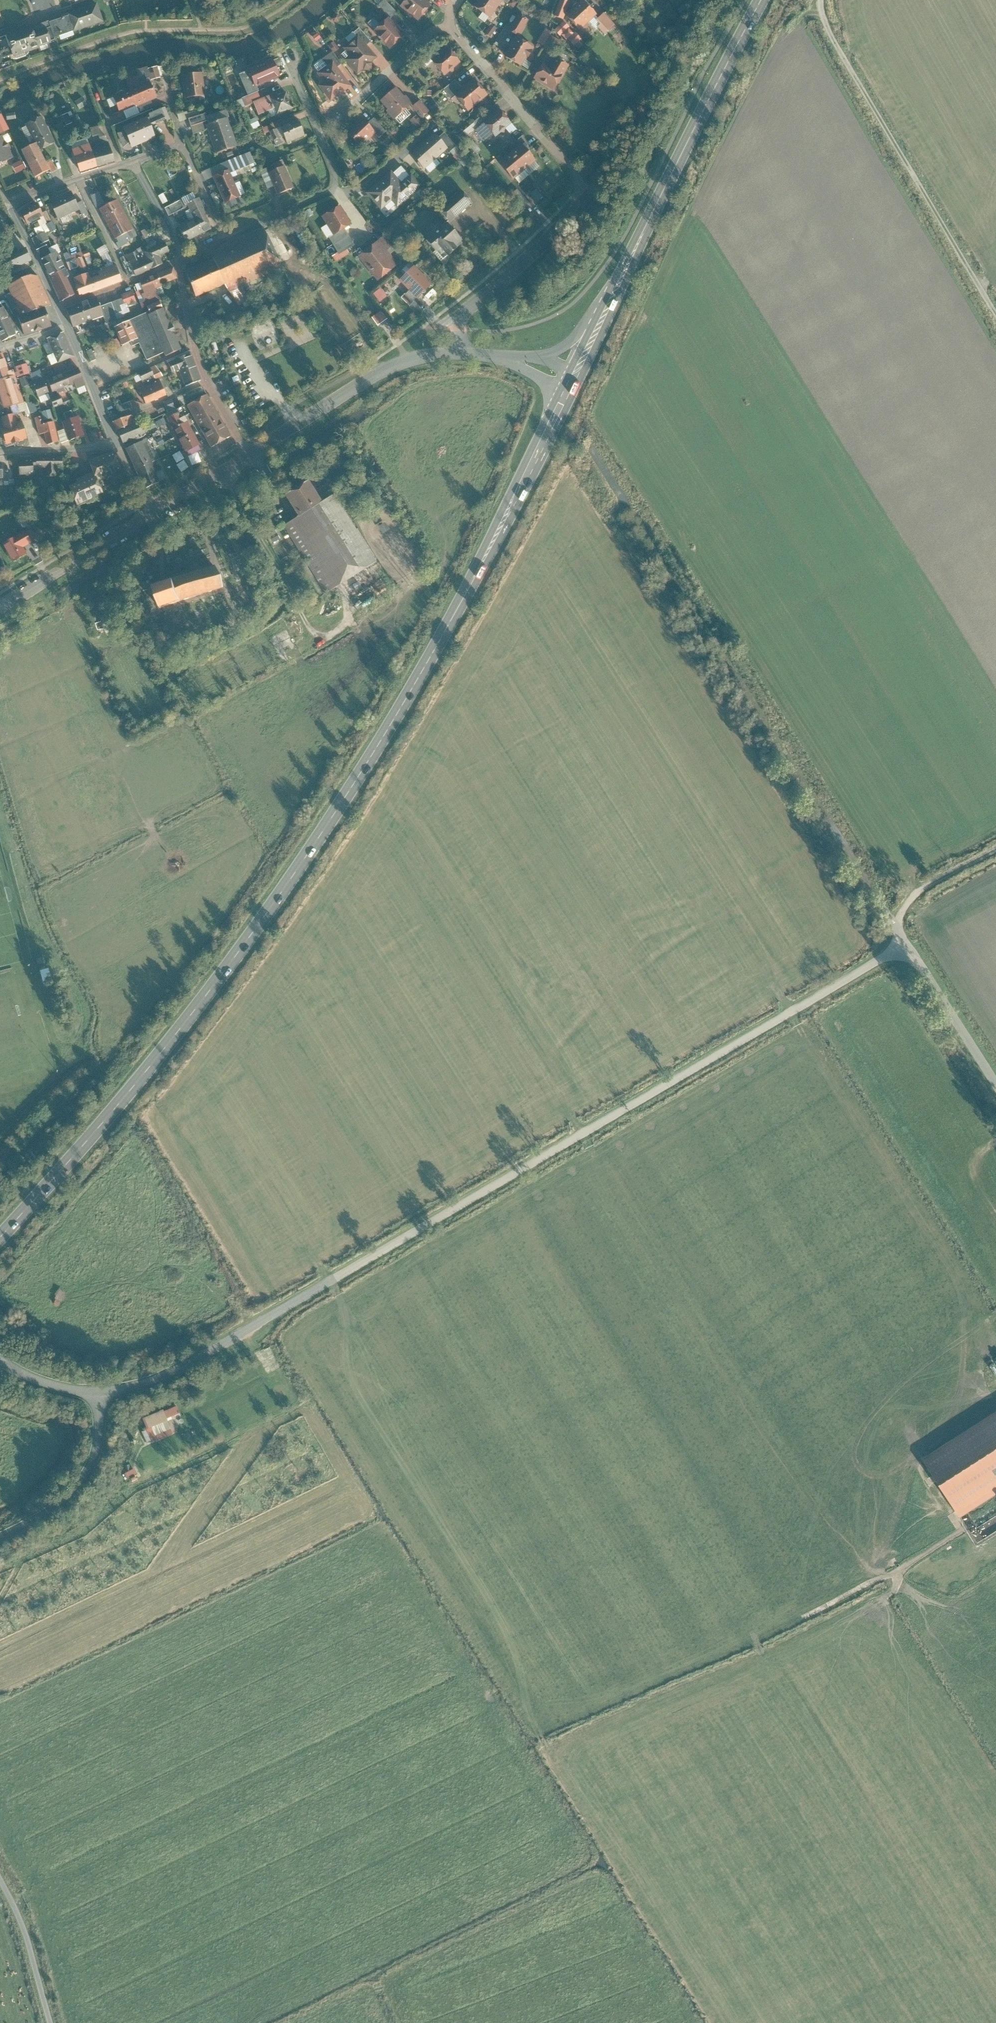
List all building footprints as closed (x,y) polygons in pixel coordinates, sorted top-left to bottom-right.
[(399,5),(419,20),(431,4),(426,0),(403,0),(399,5)] [(500,0),(478,0),(474,6),(483,12),(490,18),(502,1),(500,0)] [(565,0),(559,0),(554,16),(564,20),(566,17),(570,2),(565,0)] [(598,16),(581,0),(566,17),(581,31),(588,24),(604,39),(618,25),(603,11),(598,16)] [(98,3),(67,13),(73,31),(104,21),(98,3)] [(490,18),(483,12),(478,19),(485,25),(490,18)] [(529,21),(519,16),(510,33),(519,38),(529,21)] [(389,18),(373,32),(388,51),(405,37),(389,18)] [(584,39),(564,20),(555,30),(574,46),(584,39)] [(498,31),(491,26),(485,34),(492,39),(498,31)] [(34,27),(6,37),(13,57),(52,43),(49,32),(37,36),(34,27)] [(346,39),(350,43),(358,36),(366,46),(371,42),(359,28),(346,39)] [(552,34),(544,29),(537,41),(544,46),(552,34)] [(318,33),(313,37),(316,42),(322,39),(318,33)] [(350,43),(343,48),(351,57),(346,61),(359,76),(378,60),(366,46),(358,36),(350,43)] [(536,50),(519,38),(506,57),(522,69),(536,50)] [(333,41),(328,45),(334,52),(339,48),(333,41)] [(447,47),(433,60),(447,75),(461,63),(447,47)] [(552,70),(543,65),(534,79),(555,92),(571,65),(560,58),(552,70)] [(239,74),(249,96),(262,91),(260,86),(283,76),(275,59),(239,74)] [(320,86),(331,102),(352,86),(335,62),(328,67),(322,59),(313,65),(325,82),(320,86)] [(0,65),(0,71),(11,66),(9,61),(0,65)] [(159,65),(148,69),(152,81),(163,77),(159,65)] [(204,73),(182,75),(185,98),(207,96),(204,73)] [(463,89),(455,80),(443,91),(452,100),(455,97),(469,112),(489,95),(474,78),(463,89)] [(120,113),(125,111),(137,106),(158,97),(152,81),(114,97),(120,113)] [(398,86),(379,101),(395,120),(410,107),(413,105),(398,86)] [(254,102),(259,115),(275,108),(278,115),(296,108),(288,88),(254,102)] [(84,96),(76,100),(80,108),(88,104),(84,96)] [(413,105),(410,107),(423,120),(431,112),(419,99),(413,105)] [(137,106),(125,111),(127,118),(140,113),(137,106)] [(150,119),(125,129),(132,147),(158,137),(153,126),(168,120),(163,108),(148,114),(150,119)] [(497,108),(474,129),(484,140),(493,132),(497,137),(512,123),(497,108)] [(0,115),(0,135),(9,129),(1,114),(0,115)] [(205,114),(188,118),(190,127),(208,123),(205,114)] [(416,129),(423,123),(416,114),(409,120),(416,129)] [(36,143),(21,151),(35,178),(50,171),(40,151),(56,143),(43,116),(27,124),(36,143)] [(230,117),(208,123),(215,152),(238,145),(230,117)] [(255,117),(247,122),(251,129),(260,125),(255,117)] [(361,117),(346,130),(362,146),(376,133),(361,117)] [(298,118),(280,125),(287,142),(305,135),(298,118)] [(434,134),(411,153),(424,169),(448,150),(434,134)] [(0,135),(0,165),(13,158),(0,135)] [(108,139),(73,150),(80,173),(115,162),(108,139)] [(521,143),(499,163),(515,180),(537,160),(521,143)] [(251,153),(203,172),(207,181),(214,178),(225,204),(241,198),(231,173),(255,163),(251,153)] [(20,160),(12,165),(16,173),(25,169),(20,160)] [(285,166),(271,172),(280,194),(295,188),(285,166)] [(390,170),(365,193),(381,210),(392,201),(398,208),(422,186),(410,174),(402,182),(390,170)] [(531,193),(538,201),(543,196),(536,189),(531,193)] [(461,190),(440,209),(452,222),(473,203),(461,190)] [(73,192),(50,202),(58,219),(80,208),(73,192)] [(119,198),(99,208),(116,239),(135,229),(119,198)] [(195,220),(179,228),(186,242),(214,228),(199,198),(186,204),(195,220)] [(181,200),(165,208),(169,216),(185,208),(181,200)] [(352,224),(336,200),(319,211),(328,225),(335,235),(344,228),(352,224)] [(39,205),(21,214),(27,226),(45,217),(39,205)] [(62,223),(72,219),(70,215),(60,219),(62,223)] [(51,221),(44,225),(49,234),(56,231),(51,221)] [(445,221),(425,239),(444,260),(464,242),(445,221)] [(357,246),(344,228),(335,235),(328,225),(322,230),(338,253),(332,257),(337,263),(350,254),(348,251),(357,246)] [(213,258),(185,270),(197,298),(227,285),(229,290),(284,266),(267,228),(211,253),(213,258)] [(380,239),(358,256),(377,282),(400,265),(380,239)] [(147,257),(130,264),(134,275),(160,264),(158,258),(170,253),(166,242),(144,251),(147,257)] [(30,262),(24,248),(2,258),(8,272),(30,262)] [(58,252),(42,259),(63,301),(78,294),(58,252)] [(82,257),(75,260),(79,270),(86,267),(82,257)] [(116,264),(73,279),(78,294),(79,296),(122,282),(116,264)] [(415,265),(399,281),(418,299),(433,283),(415,265)] [(180,280),(174,267),(155,276),(160,289),(180,280)] [(50,304),(37,274),(7,287),(20,317),(50,304)] [(160,289),(155,276),(142,281),(143,284),(134,288),(144,311),(150,308),(162,303),(159,296),(162,294),(160,289)] [(380,288),(373,294),(380,301),(387,295),(380,288)] [(117,292),(69,309),(77,331),(117,317),(129,313),(127,306),(136,303),(132,292),(119,297),(117,292)] [(162,303),(150,308),(152,314),(153,315),(166,309),(164,303),(162,303)] [(0,308),(0,338),(2,343),(20,334),(6,305),(0,308)] [(174,329),(166,309),(153,315),(152,314),(133,322),(141,342),(134,345),(135,348),(144,345),(151,362),(168,355),(169,357),(184,351),(178,336),(180,335),(177,328),(174,329)] [(48,310),(21,319),(26,336),(53,328),(48,310)] [(382,310),(373,318),(379,325),(388,318),(382,310)] [(141,342),(133,322),(116,329),(125,349),(134,345),(141,342)] [(64,332),(47,339),(42,341),(48,355),(53,353),(57,363),(74,357),(64,332)] [(0,355),(0,372),(9,368),(4,353),(0,355)] [(190,353),(170,362),(175,374),(179,372),(185,386),(201,379),(190,353)] [(26,364),(16,367),(19,376),(29,373),(26,364)] [(139,375),(144,386),(138,389),(146,405),(167,396),(155,368),(139,375)] [(79,369),(49,379),(55,394),(75,387),(78,396),(88,393),(79,369)] [(0,382),(0,407),(1,410),(13,406),(16,414),(24,412),(25,416),(35,413),(32,403),(28,405),(27,402),(24,403),(15,377),(0,382)] [(46,381),(34,385),(38,398),(50,394),(46,381)] [(207,392),(187,403),(211,448),(232,437),(207,392)] [(60,395),(51,398),(54,408),(63,405),(60,395)] [(172,400),(164,404),(167,411),(176,407),(172,400)] [(120,401),(115,403),(119,413),(133,408),(130,402),(122,405),(120,401)] [(177,413),(169,418),(188,451),(200,444),(187,422),(183,424),(177,413)] [(0,418),(0,420),(7,445),(28,439),(24,426),(20,427),(16,414),(0,418)] [(78,416),(63,420),(69,442),(85,437),(78,416)] [(42,417),(33,419),(38,437),(42,436),(45,448),(69,442),(65,429),(57,432),(54,419),(44,422),(42,417)] [(141,421),(118,432),(125,447),(148,436),(141,421)] [(141,488),(165,479),(148,438),(125,447),(141,488)] [(114,450),(91,461),(100,479),(123,467),(114,450)] [(34,462),(20,463),(20,477),(34,477),(34,469),(45,469),(46,474),(58,473),(58,468),(65,468),(65,455),(34,455),(34,462)] [(94,473),(69,485),(79,505),(104,493),(94,473)] [(326,593),(378,562),(336,494),(323,502),(310,480),(285,495),(298,516),(284,525),(326,593)] [(15,536),(3,544),(15,562),(27,555),(15,536)] [(215,566),(171,580),(179,602),(222,588),(215,566)] [(150,587),(158,609),(179,602),(171,580),(150,587)] [(915,1455),(958,1520),(995,1495),(995,1403),(915,1455)] [(164,1408),(167,1415),(179,1411),(177,1404),(164,1408)] [(142,1416),(152,1440),(173,1431),(172,1429),(176,1427),(172,1417),(169,1419),(167,1415),(164,1408),(164,1407),(142,1416)] [(134,1466),(125,1471),(128,1476),(137,1471),(134,1466)]
